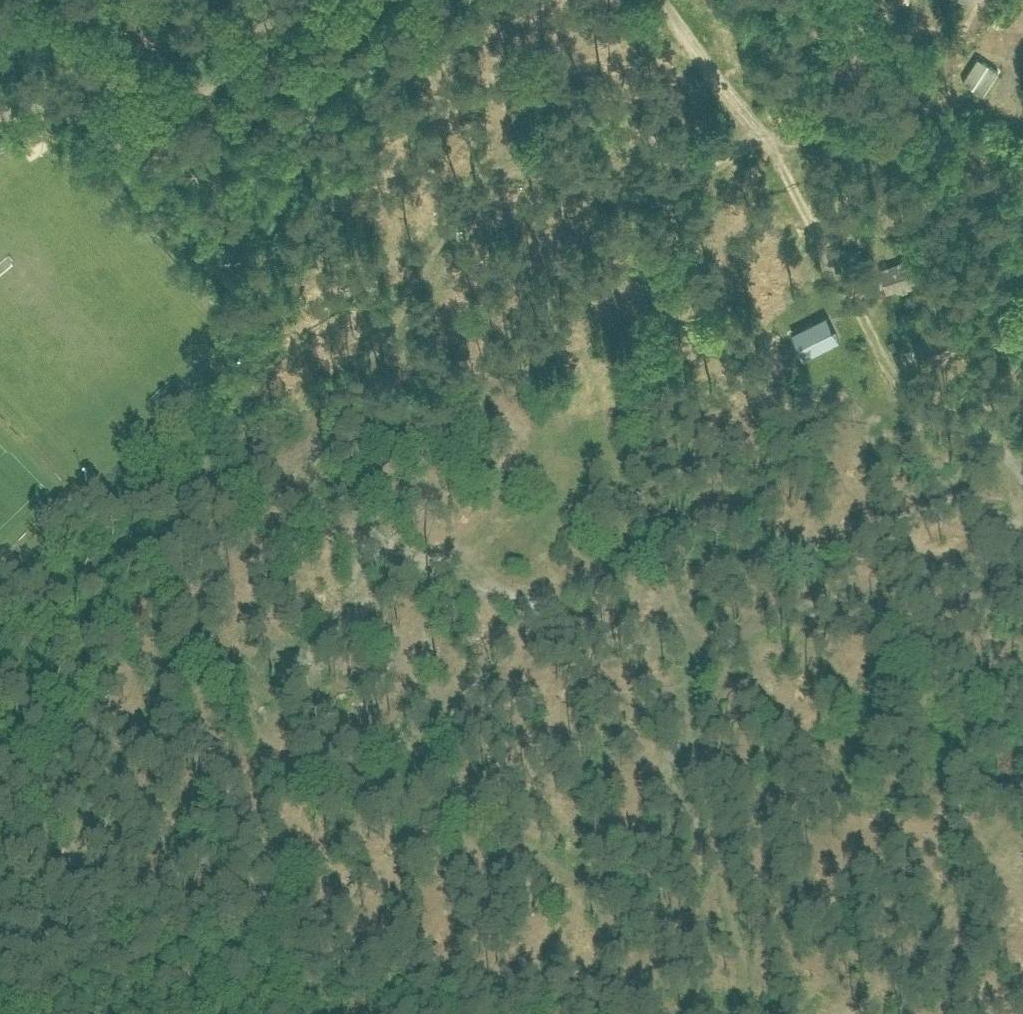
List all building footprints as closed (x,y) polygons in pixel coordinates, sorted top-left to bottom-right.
[(870,12),(895,17),(899,0),(872,0),(870,12)] [(983,93),(998,71),(979,58),(964,80),(983,93)] [(907,259),(880,267),(887,291),(897,288),(897,290),(928,281),(919,252),(906,256),(907,259)] [(792,332),(804,355),(831,342),(819,319),(792,332)]
